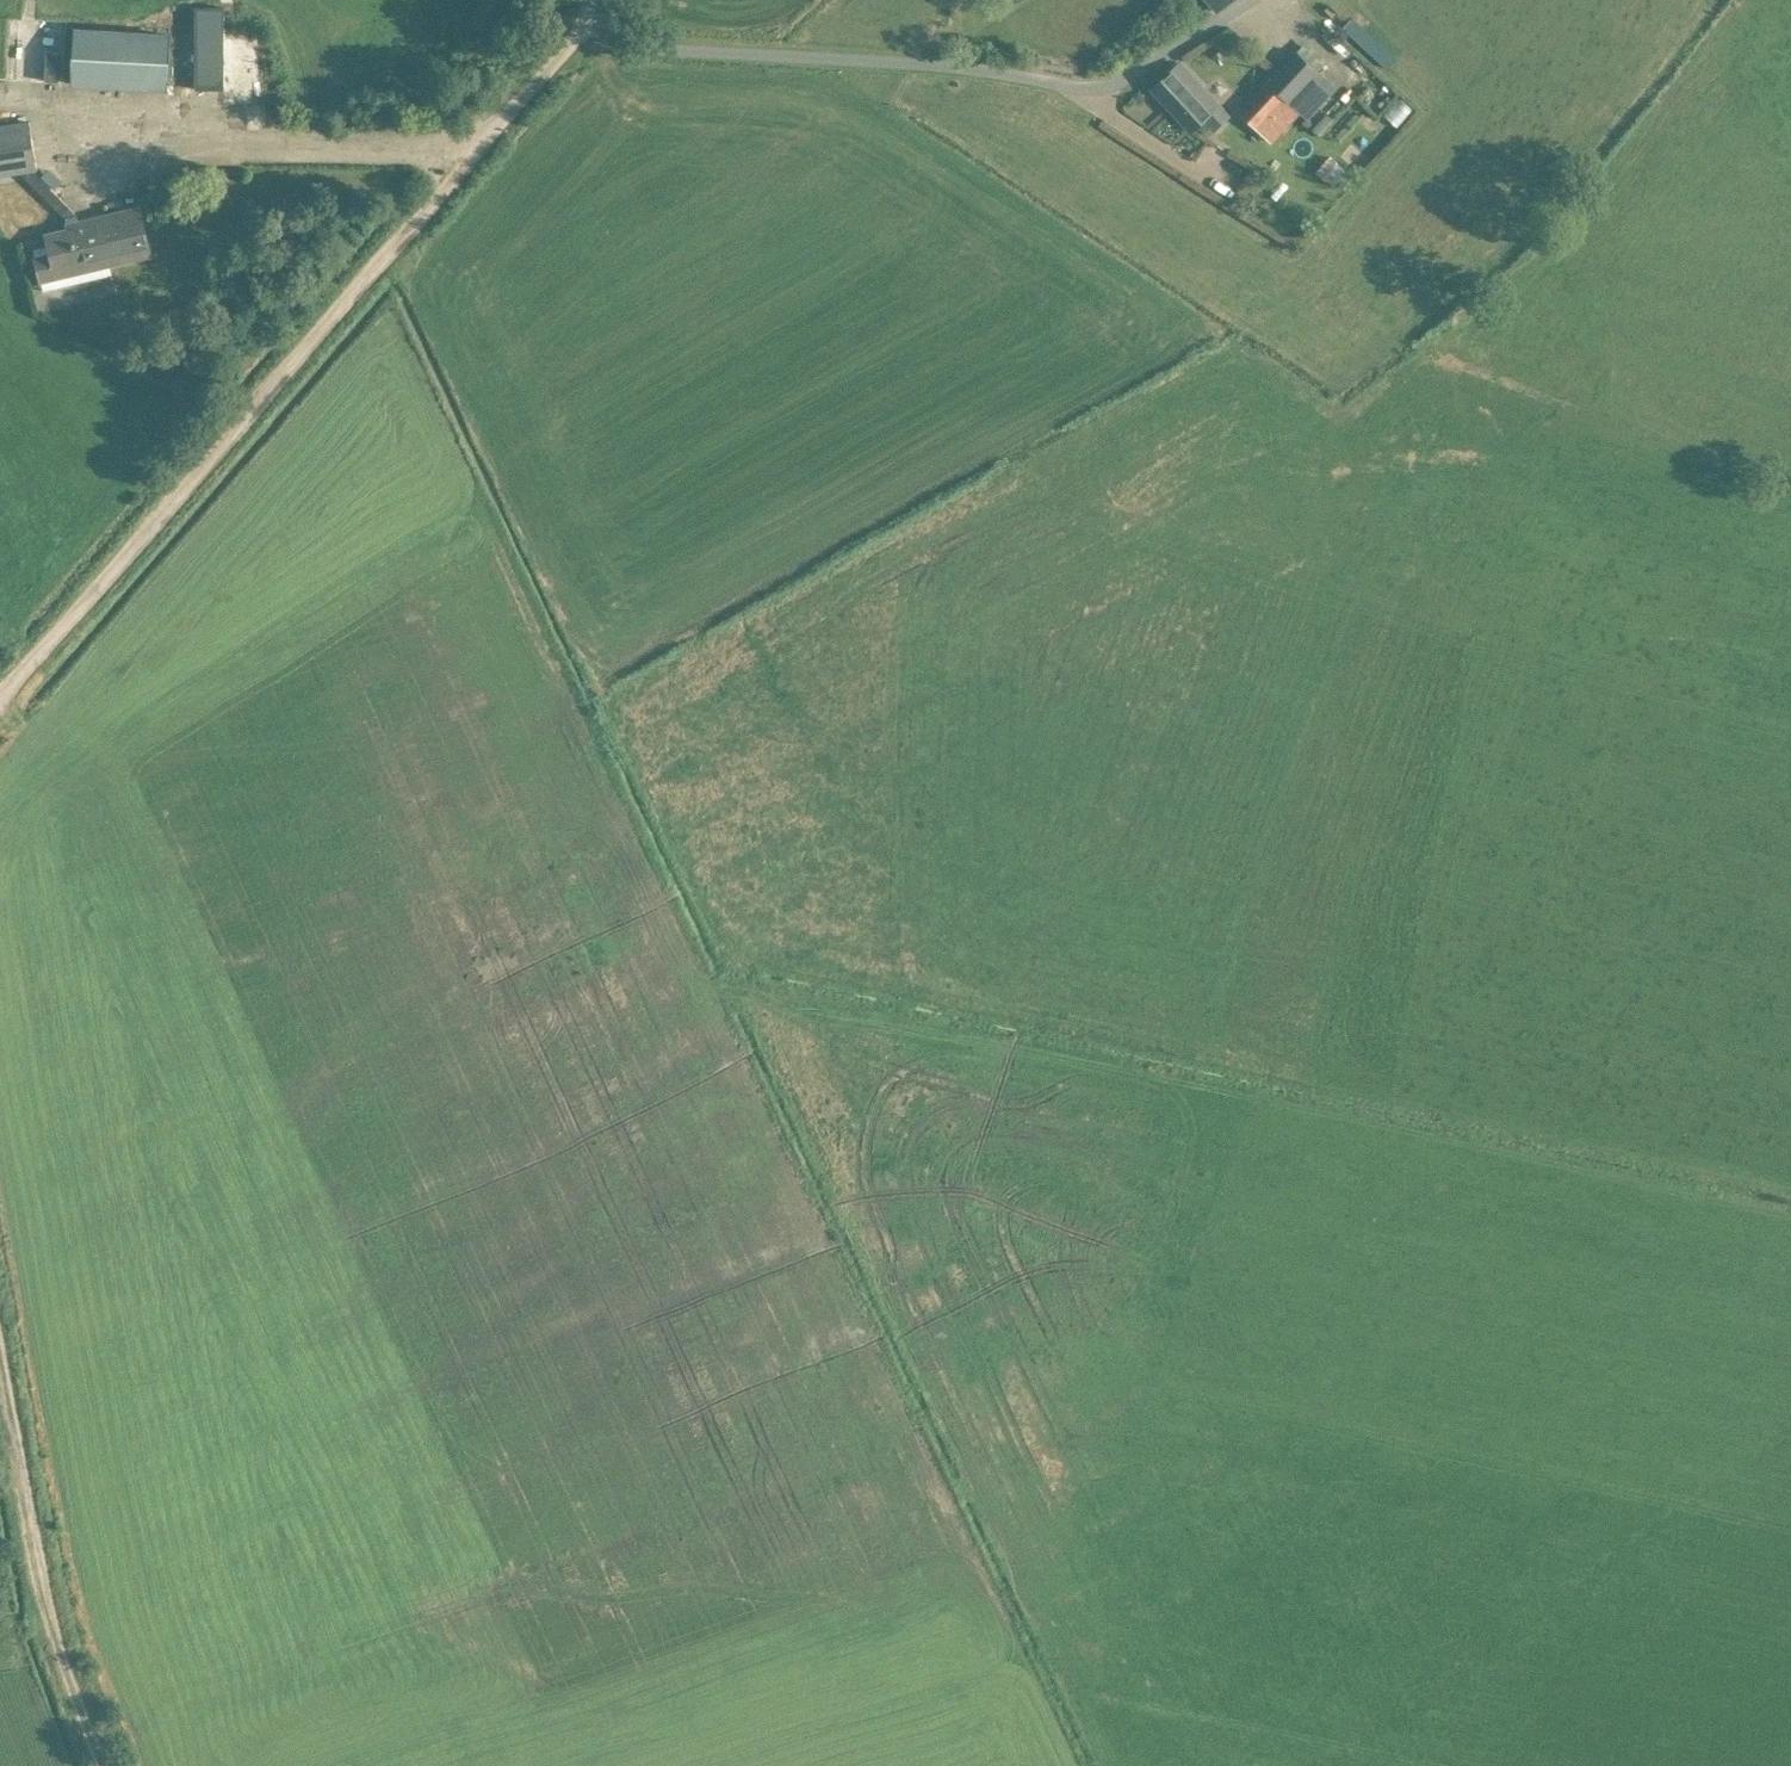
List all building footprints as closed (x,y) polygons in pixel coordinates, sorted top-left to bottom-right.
[(1217,11),(1230,0),(1208,0),(1217,11)] [(223,88),(224,31),(224,9),(199,9),(197,65),(197,88),(223,88)] [(59,89),(155,94),(158,37),(62,31),(59,89)] [(1289,103),(1320,69),(1297,48),(1239,111),(1259,129),(1263,124),(1287,101),(1289,103)] [(1202,120),(1213,131),(1229,116),(1218,105),(1196,80),(1180,63),(1152,88),(1191,130),(1202,120)] [(1371,111),(1381,122),(1397,106),(1386,95),(1371,111)] [(126,260),(150,254),(138,208),(106,216),(107,220),(81,227),(78,215),(34,170),(37,169),(30,121),(0,125),(0,175),(22,172),(67,218),(70,230),(49,235),(52,250),(33,255),(39,284),(111,266),(110,264),(126,260)]
